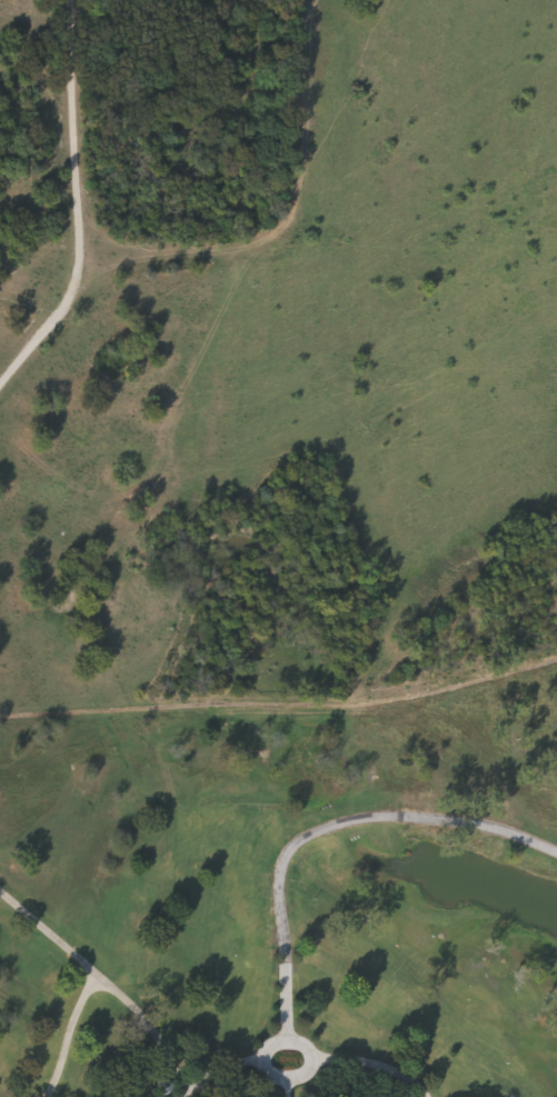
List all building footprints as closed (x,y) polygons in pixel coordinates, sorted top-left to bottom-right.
[(155,1079),(169,1079),(169,1096),(155,1096),(155,1079)]
